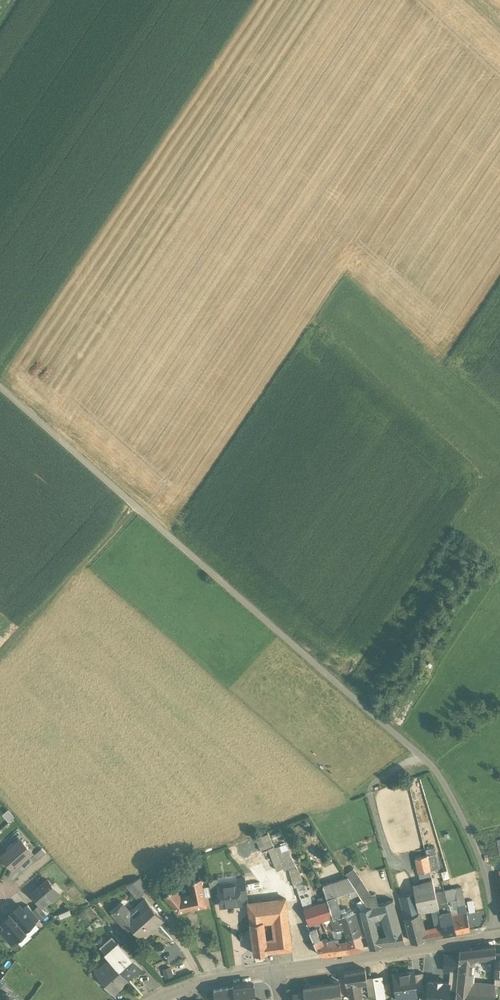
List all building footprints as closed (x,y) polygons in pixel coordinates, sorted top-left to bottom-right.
[(3,814),(9,822),(15,817),(9,810),(3,814)] [(269,834),(239,846),(243,857),(273,845),(269,834)] [(14,868),(31,852),(19,838),(1,854),(14,868)] [(286,844),(275,848),(283,867),(284,869),(288,868),(296,865),(286,844)] [(275,848),(274,847),(268,850),(276,870),(283,867),(275,848)] [(434,847),(425,849),(426,855),(430,870),(439,868),(434,847)] [(45,853),(41,848),(33,855),(37,860),(45,853)] [(426,855),(415,857),(418,872),(430,870),(426,855)] [(296,865),(288,868),(293,884),(303,881),(296,865)] [(353,868),(346,873),(348,877),(356,889),(361,896),(367,893),(369,891),(353,868)] [(140,877),(126,885),(136,896),(147,887),(140,877)] [(348,877),(322,886),(327,899),(334,896),(356,889),(348,877)] [(218,878),(208,879),(212,897),(219,896),(218,885),(219,885),(218,878)] [(245,878),(237,879),(238,883),(239,882),(241,900),(247,899),(246,883),(245,878)] [(47,879),(32,892),(43,905),(58,891),(47,879)] [(206,907),(201,879),(196,880),(196,879),(193,879),(194,880),(189,881),(191,894),(181,896),(175,888),(170,891),(169,890),(168,892),(169,893),(164,896),(178,912),(187,911),(187,912),(195,910),(194,909),(206,907)] [(432,879),(413,884),(414,892),(415,892),(416,896),(435,891),(432,879)] [(303,881),(293,884),(294,888),(296,887),(300,898),(309,895),(312,895),(310,889),(307,890),(305,884),(303,881)] [(219,885),(218,885),(219,896),(220,906),(241,903),(241,900),(239,882),(238,883),(219,885)] [(461,887),(444,891),(447,901),(463,897),(461,887)] [(435,891),(416,896),(419,912),(431,910),(438,907),(435,891)] [(444,891),(435,893),(435,891),(438,907),(438,908),(449,906),(449,905),(448,906),(447,901),(444,891)] [(414,892),(400,896),(402,906),(405,916),(418,913),(419,912),(416,896),(415,892),(414,892)] [(376,895),(369,896),(367,893),(361,896),(368,907),(371,907),(378,904),(376,895)] [(309,895),(300,898),(304,909),(313,906),(309,895)] [(334,896),(327,899),(328,901),(332,914),(333,918),(340,915),(334,896)] [(463,897),(447,901),(448,906),(449,905),(449,906),(452,916),(466,913),(463,897)] [(163,919),(144,898),(129,911),(122,903),(112,912),(126,928),(131,924),(142,937),(163,919)] [(262,901),(248,903),(250,922),(260,921),(260,922),(274,920),(274,919),(288,917),(286,898),(284,898),(270,900),(262,901)] [(378,904),(385,931),(389,925),(399,922),(393,899),(378,904)] [(328,901),(315,905),(320,918),(332,914),(328,901)] [(23,908),(20,904),(10,913),(11,915),(11,914),(25,930),(35,922),(23,908)] [(32,910),(28,904),(23,908),(35,922),(39,918),(32,910)] [(47,914),(38,904),(32,910),(39,918),(41,919),(47,914)] [(313,906),(304,909),(308,922),(320,918),(315,905),(313,906)] [(449,906),(438,908),(442,923),(453,921),(452,916),(449,906)] [(368,907),(360,910),(364,922),(374,919),(371,907),(368,907)] [(438,908),(438,907),(431,910),(436,928),(443,927),(442,923),(438,908)] [(59,914),(61,918),(71,913),(69,910),(59,914)] [(359,934),(353,911),(333,918),(332,918),(336,930),(344,928),(345,930),(347,937),(359,934)] [(405,916),(411,941),(425,938),(423,931),(418,913),(405,916)] [(466,913),(452,916),(453,921),(456,932),(469,929),(466,913)] [(25,930),(11,914),(11,915),(1,923),(5,927),(17,940),(27,931),(25,930)] [(288,917),(274,919),(274,920),(276,939),(266,941),(268,952),(292,949),(288,917)] [(374,919),(364,922),(371,948),(389,944),(386,936),(378,937),(374,919)] [(260,922),(260,921),(250,922),(254,954),(268,952),(266,941),(263,941),(260,922)] [(442,923),(443,927),(444,934),(456,932),(453,921),(442,923)] [(399,922),(389,925),(385,931),(386,936),(389,944),(405,942),(399,922)] [(17,940),(5,927),(0,931),(12,944),(17,940)] [(436,928),(423,931),(425,938),(444,934),(443,927),(436,928)] [(316,928),(309,931),(314,941),(316,940),(320,939),(316,928)] [(359,934),(347,937),(348,940),(345,941),(348,951),(350,951),(364,947),(359,934)] [(345,941),(328,943),(328,941),(327,941),(320,939),(316,940),(318,945),(321,944),(323,955),(348,951),(345,941)] [(318,945),(316,940),(314,941),(320,955),(323,955),(321,944),(318,945)] [(122,946),(118,942),(105,954),(111,960),(117,967),(127,979),(135,973),(135,974),(141,969),(128,954),(122,946)] [(133,950),(126,942),(122,946),(128,954),(133,950)] [(494,946),(481,947),(482,957),(485,957),(493,956),(494,946)] [(481,947),(460,950),(458,972),(458,975),(472,976),(473,959),(482,957),(481,947)] [(88,959),(82,952),(76,958),(82,964),(88,959)] [(450,971),(458,972),(459,956),(445,955),(444,971),(450,971)] [(493,956),(485,957),(485,962),(489,962),(489,981),(488,983),(488,993),(495,994),(495,975),(494,975),(494,956),(493,956)] [(117,967),(111,960),(105,965),(104,965),(96,972),(104,981),(114,993),(128,980),(127,979),(117,967)] [(96,972),(94,969),(89,973),(94,978),(99,985),(104,981),(96,972)] [(365,969),(344,973),(346,984),(347,984),(347,987),(349,999),(361,997),(358,982),(367,981),(365,969)] [(413,971),(393,975),(397,995),(413,993),(413,988),(416,988),(413,974),(413,971)] [(458,975),(458,972),(450,971),(449,983),(449,990),(457,990),(457,982),(458,975)] [(423,972),(413,974),(416,988),(421,987),(423,972)] [(381,976),(373,978),(377,999),(385,997),(381,976)] [(90,982),(101,995),(105,992),(99,985),(94,978),(90,982)] [(449,983),(428,981),(427,999),(448,999),(449,990),(449,983)] [(322,985),(324,999),(342,999),(339,982),(322,985)] [(233,986),(235,999),(256,999),(254,984),(233,986)] [(304,988),(305,994),(306,999),(324,999),(322,985),(304,988)] [(214,990),(216,999),(235,999),(233,986),(214,990)] [(456,991),(456,995),(455,999),(494,999),(495,994),(488,993),(456,991)] [(12,997),(5,992),(2,995),(0,997),(0,999),(9,999),(12,997)]
